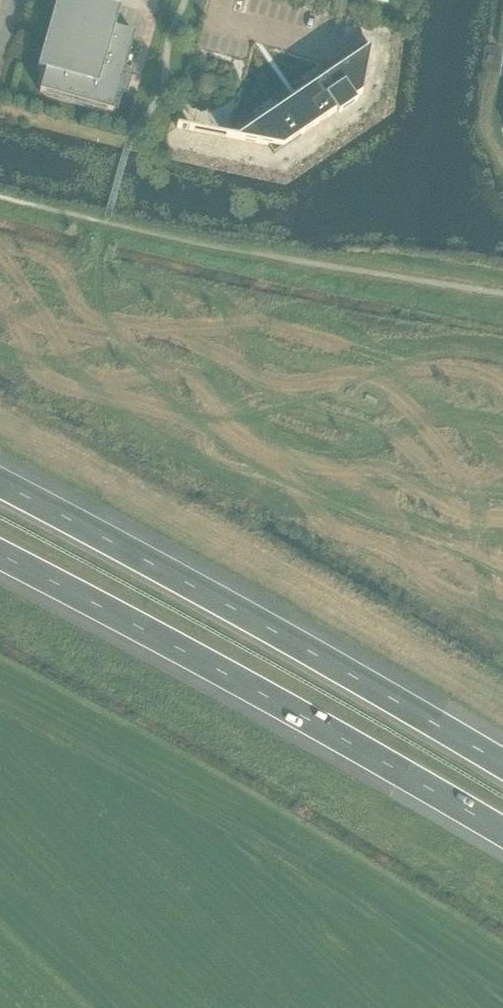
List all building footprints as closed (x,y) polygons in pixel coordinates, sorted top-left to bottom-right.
[(112,113),(118,92),(127,94),(131,80),(122,78),(135,35),(114,29),(120,10),(86,0),(57,0),(37,70),(45,72),(39,92),(112,113)] [(274,154),(291,142),(362,94),(371,47),(370,46),(369,47),(237,138),(177,126),(177,128),(268,145),(274,154)]
